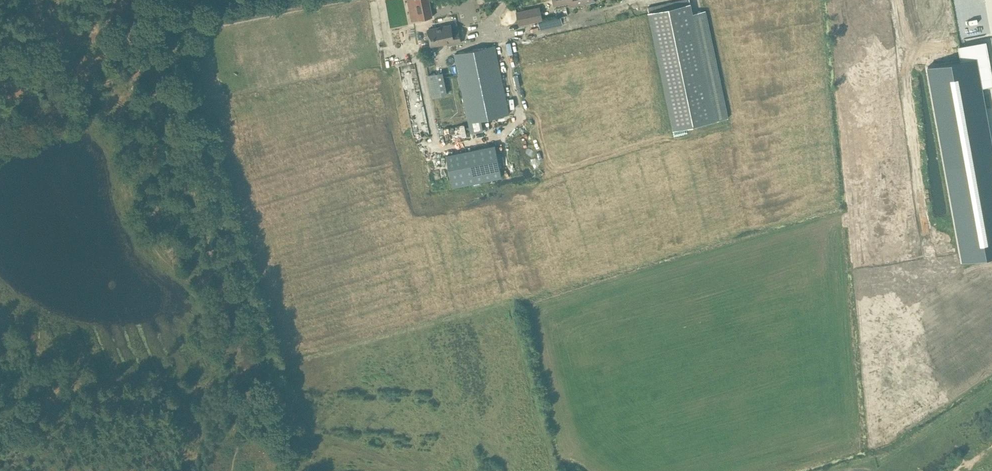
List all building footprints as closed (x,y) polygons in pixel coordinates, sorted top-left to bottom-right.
[(429,0),(414,0),(419,22),(433,19),(429,0)] [(674,129),(728,118),(705,10),(692,13),(690,0),(680,0),(648,7),(674,129)] [(958,22),(991,16),(991,0),(953,0),(958,22)] [(540,7),(533,8),(516,12),(519,24),(543,19),(540,7)] [(452,31),(451,24),(428,29),(432,45),(448,41),(448,45),(461,42),(459,30),(452,31)] [(924,67),(960,261),(991,255),(991,154),(991,155),(978,87),(990,85),(982,42),(956,47),(958,61),(924,67)] [(477,131),(475,121),(510,113),(497,55),(495,45),(455,54),(472,132),(477,131)] [(443,71),(428,74),(433,96),(447,93),(443,71)] [(495,144),(447,155),(454,188),(502,177),(495,144)]
